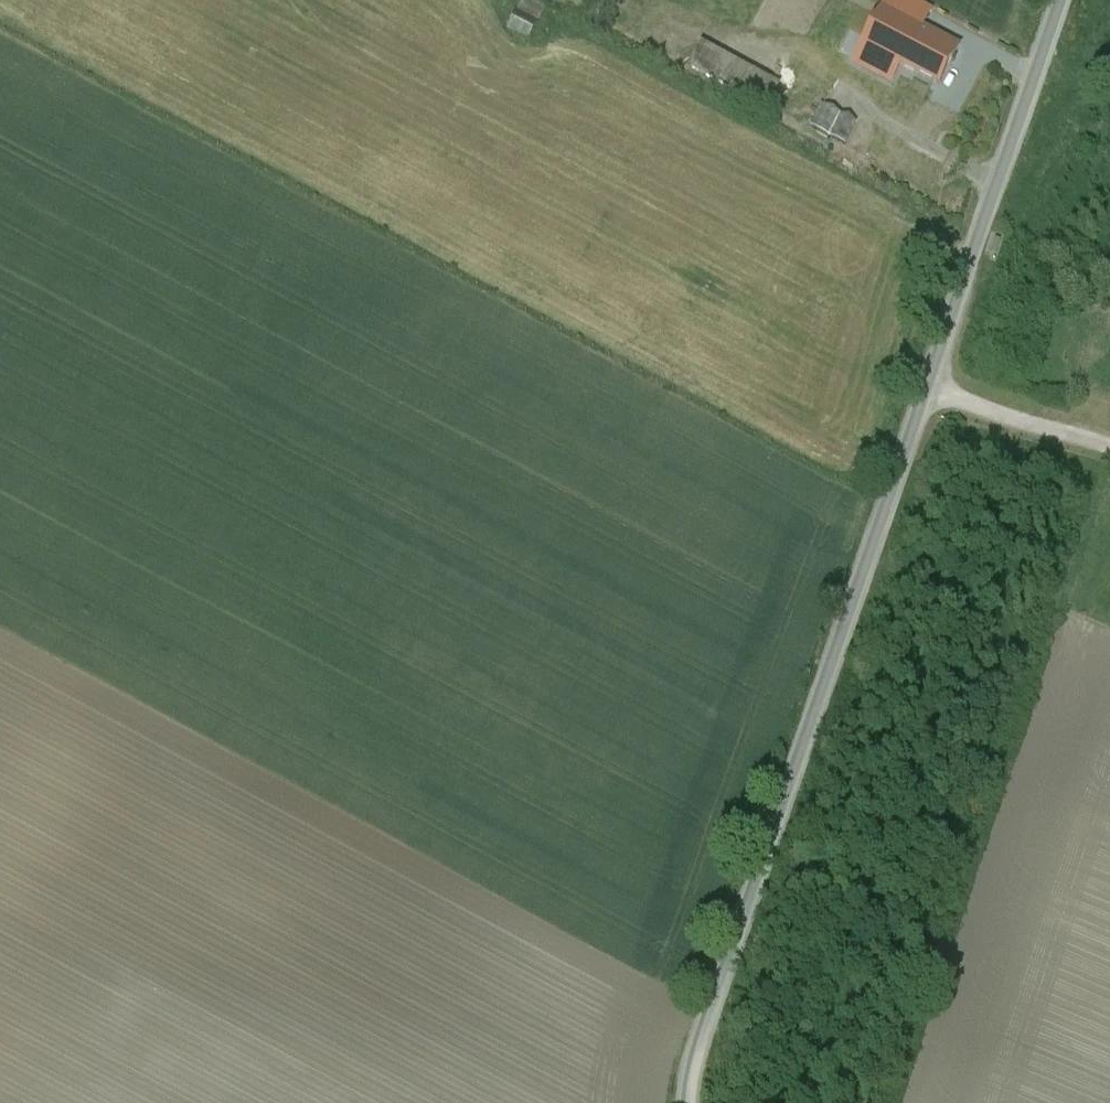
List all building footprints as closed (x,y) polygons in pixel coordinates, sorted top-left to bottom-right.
[(956,50),(920,31),(922,26),(888,8),(877,29),(876,30),(909,47),(900,64),(900,65),(937,84),(956,50)] [(507,17),(499,32),(527,46),(535,32),(507,17)] [(909,47),(876,30),(877,29),(875,28),(857,61),(879,72),(887,58),(900,64),(909,47)] [(700,43),(687,67),(774,111),(786,87),(700,43)] [(818,104),(809,129),(839,141),(849,116),(818,104)]
